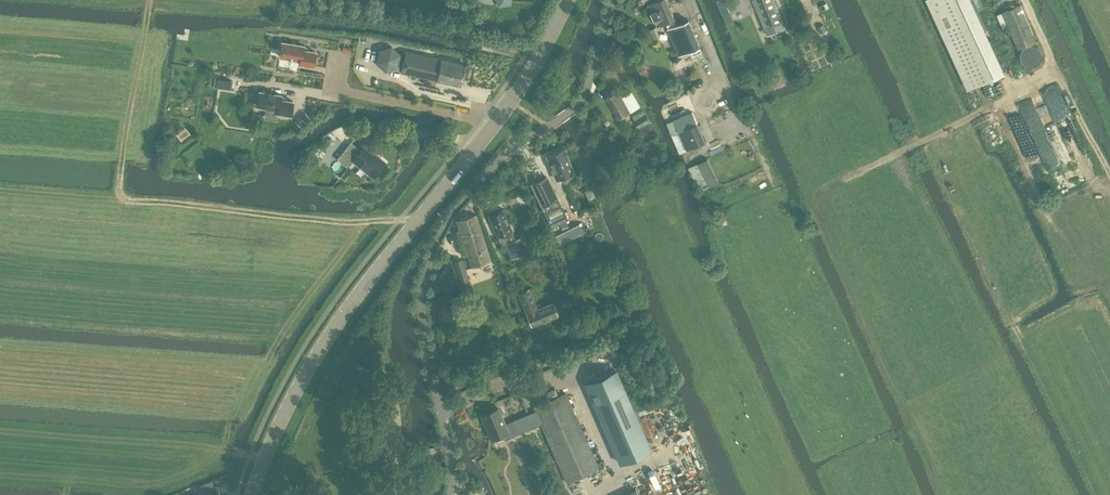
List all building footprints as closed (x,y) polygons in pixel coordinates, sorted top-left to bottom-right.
[(674,19),(675,19),(667,0),(660,0),(649,5),(658,26),(667,22),(669,29),(668,29),(679,55),(700,46),(689,20),(677,25),(674,19)] [(765,30),(771,27),(774,33),(786,28),(774,0),(753,0),(765,30)] [(1021,5),(1003,12),(1018,49),(1036,41),(1021,5)] [(824,24),(818,27),(820,33),(827,30),(824,24)] [(481,50),(482,42),(473,40),(471,48),(481,50)] [(281,42),(279,56),(299,60),(299,63),(313,66),(315,52),(302,50),(303,45),(281,42)] [(386,72),(399,68),(401,55),(391,46),(378,50),(376,63),(386,72)] [(405,51),(400,73),(460,86),(465,64),(405,51)] [(832,66),(841,62),(838,54),(829,58),(832,66)] [(210,76),(208,85),(231,89),(232,80),(210,76)] [(623,97),(618,90),(606,97),(618,119),(638,107),(637,105),(638,104),(632,93),(623,97)] [(276,113),(290,115),(293,101),(280,99),(280,95),(259,91),(257,106),(277,109),(276,113)] [(635,119),(646,113),(642,106),(631,113),(635,119)] [(706,142),(693,112),(668,123),(673,134),(679,132),(687,151),(706,142)] [(639,128),(651,121),(646,113),(635,121),(639,128)] [(652,137),(658,132),(652,122),(646,126),(652,137)] [(189,133),(187,131),(178,138),(180,140),(189,133)] [(327,150),(335,144),(331,138),(323,144),(327,150)] [(351,142),(337,159),(347,167),(353,161),(373,177),(385,162),(365,146),(361,150),(351,142)] [(656,144),(646,149),(650,156),(660,151),(656,144)] [(573,178),(571,173),(573,172),(564,149),(547,156),(556,179),(562,177),(564,182),(573,178)] [(701,191),(710,187),(719,182),(708,159),(690,168),(701,191)] [(551,225),(566,217),(547,177),(532,184),(551,225)] [(508,223),(503,210),(489,215),(501,246),(505,244),(511,257),(520,253),(520,254),(528,251),(525,244),(526,244),(522,236),(515,239),(511,230),(513,230),(510,222),(508,223)] [(470,267),(490,260),(476,215),(457,221),(470,267)] [(461,282),(468,279),(462,259),(454,262),(461,282)] [(582,279),(578,282),(582,289),(586,286),(582,279)] [(537,309),(529,289),(519,293),(527,313),(532,325),(557,314),(552,302),(537,309)] [(585,384),(619,463),(650,450),(616,370),(585,384)] [(498,407),(481,415),(491,439),(505,433),(507,438),(541,423),(567,482),(598,469),(565,392),(533,406),(535,410),(505,423),(498,407)] [(199,486),(199,492),(218,492),(218,486),(212,486),(212,481),(199,486)]
